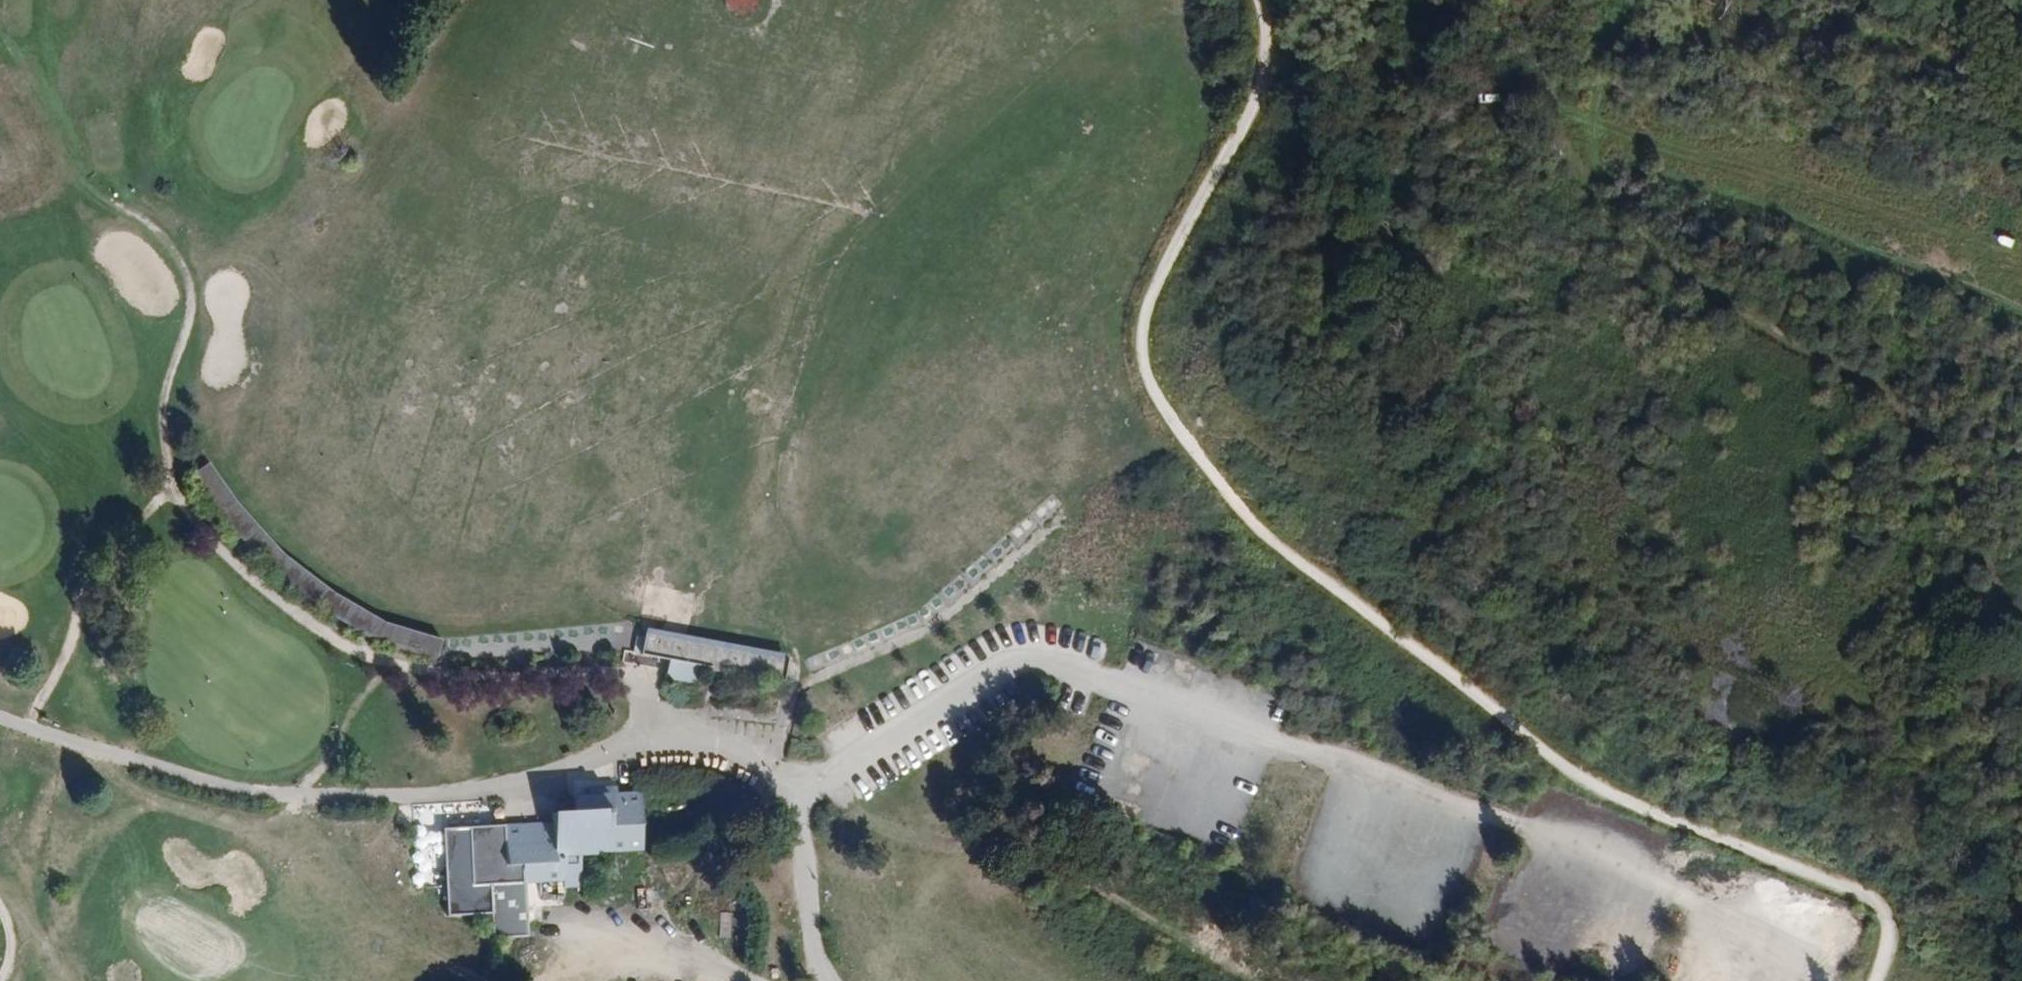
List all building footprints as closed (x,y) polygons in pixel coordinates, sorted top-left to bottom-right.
[(722,1),(746,17),(757,0),(723,0),(722,1)] [(258,568),(273,557),(204,462),(190,473),(258,568)] [(781,637),(640,615),(639,636),(662,640),(695,645),(778,659),(781,637)] [(433,655),(436,639),(391,629),(387,645),(433,655)] [(695,645),(662,640),(660,660),(691,665),(695,645)] [(600,835),(598,792),(538,794),(538,804),(474,808),(438,809),(441,853),(509,848),(511,869),(556,866),(555,838),(600,835)]
